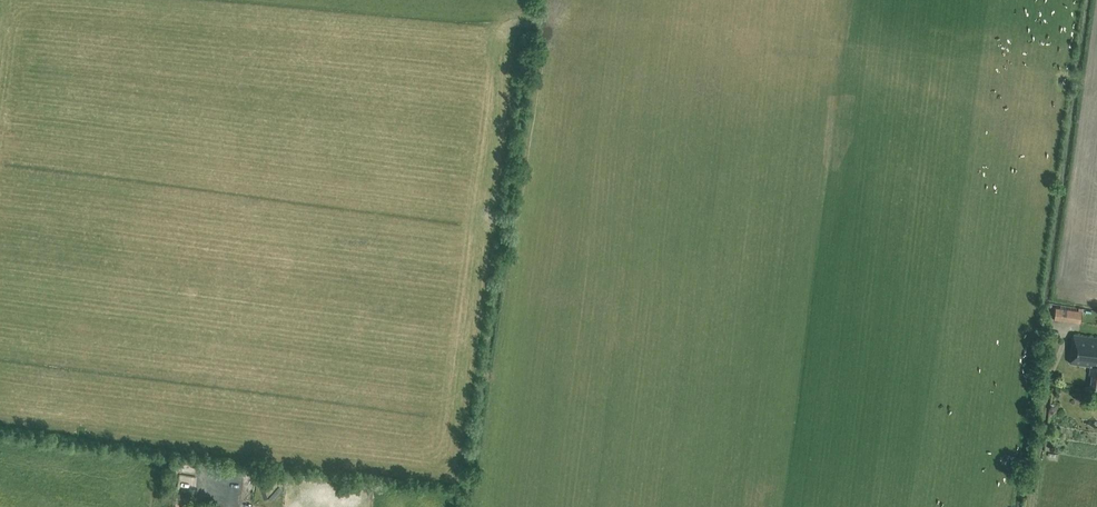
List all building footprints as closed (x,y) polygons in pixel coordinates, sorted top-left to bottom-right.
[(1082,311),(1056,307),(1054,319),(1080,322),(1082,311)] [(1074,334),(1069,363),(1090,366),(1089,375),(1092,375),(1090,387),(1096,388),(1096,338),(1074,334)]
